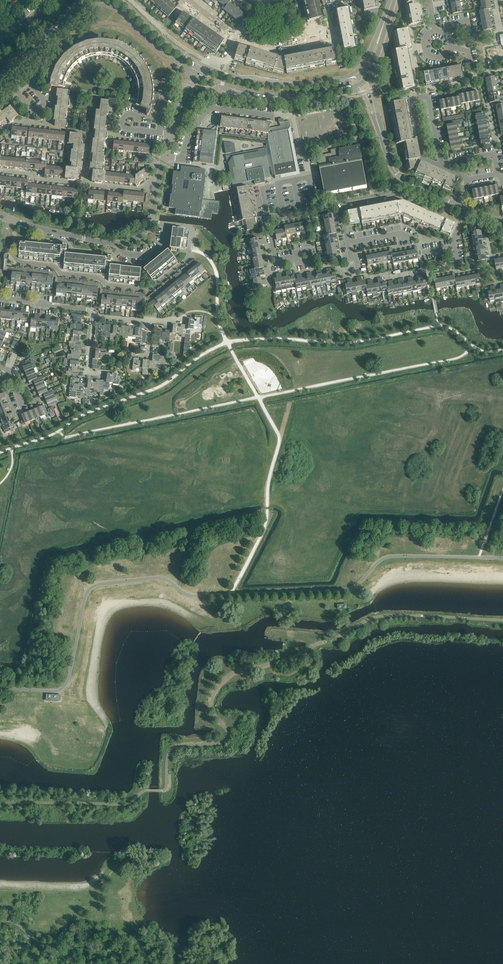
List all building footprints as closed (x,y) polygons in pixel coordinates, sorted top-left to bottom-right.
[(162,10),(169,1),(168,0),(164,0),(158,6),(162,10)] [(309,20),(307,21),(308,21),(322,17),(321,17),(318,8),(320,8),(318,0),(303,0),(309,20)] [(365,18),(376,16),(378,11),(378,8),(379,8),(379,7),(378,7),(376,0),(362,0),(365,18)] [(420,1),(418,1),(418,0),(405,0),(406,3),(405,4),(412,3),(412,5),(405,6),(405,7),(407,6),(408,11),(407,11),(409,20),(410,20),(411,24),(409,25),(424,22),(422,22),(419,4),(420,4),(420,1)] [(162,10),(165,13),(173,4),(169,1),(162,10)] [(224,9),(228,13),(234,6),(237,3),(235,2),(233,5),(230,2),(226,7),(224,9)] [(173,4),(165,13),(169,16),(168,16),(168,17),(177,7),(173,4)] [(228,13),(232,16),(238,9),(241,7),(239,5),(237,8),(234,6),(228,13)] [(341,37),(342,40),(342,41),(344,40),(345,49),(344,49),(344,50),(359,47),(359,46),(357,47),(356,38),(357,38),(357,37),(350,39),(350,36),(357,35),(356,35),(354,35),(354,31),(353,21),(352,21),(350,13),(351,12),(350,8),(351,7),(336,10),(338,10),(343,37),(341,37)] [(232,16),(236,19),(241,12),(242,12),(244,10),(243,8),(240,11),(238,9),(232,16)] [(241,12),(236,19),(240,22),(245,15),(246,16),(248,13),(247,11),(244,14),(242,12),(241,12)] [(175,23),(176,23),(183,28),(183,29),(187,24),(188,25),(184,31),(185,31),(186,30),(216,52),(215,53),(216,53),(224,41),(224,40),(223,42),(216,36),(217,35),(191,17),(190,18),(183,13),(184,12),(183,12),(175,23)] [(416,88),(414,76),(408,48),(410,48),(407,29),(408,29),(408,28),(393,31),(393,32),(395,32),(398,50),(391,51),(392,51),(400,90),(399,90),(399,91),(416,88)] [(100,53),(100,41),(96,41),(91,41),(91,42),(87,43),(83,44),(78,46),(79,46),(75,48),(71,51),(71,50),(67,53),(67,54),(64,56),(62,60),(61,59),(58,63),(59,64),(56,67),(55,71),(54,71),(53,75),(52,79),(51,81),(50,81),(51,77),(49,77),(48,77),(47,77),(47,79),(47,80),(48,80),(46,86),(48,86),(48,90),(48,91),(49,91),(50,91),(51,91),(51,90),(51,86),(70,88),(72,80),(66,78),(68,73),(74,65),(81,59),(90,55),(100,53)] [(135,105),(148,110),(146,113),(146,114),(147,115),(148,116),(148,115),(149,115),(150,111),(153,112),(153,110),(154,106),(155,105),(155,104),(155,103),(154,103),(152,102),(152,105),(150,105),(151,104),(151,99),(152,99),(152,95),(152,90),(151,86),(152,86),(151,81),(151,82),(150,77),(148,73),(149,73),(147,69),(146,69),(145,65),(142,62),(142,61),(139,58),(136,55),(133,52),(129,49),(126,47),(122,45),(117,43),(117,44),(113,42),(109,41),(104,41),(100,41),(100,53),(110,55),(118,58),(120,59),(127,64),(133,71),(134,73),(137,79),(138,82),(139,91),(139,96),(129,95),(128,102),(135,104),(135,105)] [(239,45),(234,59),(235,59),(235,58),(244,61),(243,62),(244,62),(245,58),(247,59),(246,64),(246,63),(273,71),(273,72),(274,71),(282,73),(282,74),(284,68),(286,67),(284,56),(282,57),(278,55),(277,57),(248,48),(247,49),(239,46),(239,45)] [(333,47),(284,56),(286,67),(287,73),(288,73),(287,72),(336,63),(336,64),(333,47)] [(57,102),(69,103),(69,97),(68,96),(68,90),(57,89),(56,97),(58,97),(57,102)] [(96,110),(96,115),(94,130),(96,130),(95,133),(95,134),(106,135),(106,134),(107,129),(105,129),(107,112),(112,112),(113,101),(101,100),(100,110),(96,110)] [(446,174),(420,163),(415,139),(414,140),(406,100),(389,103),(389,104),(390,104),(398,143),(397,143),(397,144),(403,142),(407,160),(406,160),(406,161),(408,161),(409,165),(410,169),(408,170),(414,169),(417,170),(414,175),(415,175),(415,174),(420,176),(424,177),(424,178),(424,177),(428,179),(428,180),(437,184),(437,183),(441,185),(440,187),(441,187),(444,181),(446,182),(443,188),(444,187),(452,191),(451,192),(452,192),(458,178),(457,178),(457,179),(449,176),(449,174),(446,173),(446,174)] [(55,113),(66,115),(66,109),(68,109),(69,103),(57,102),(57,106),(55,106),(55,113)] [(11,106),(2,112),(7,118),(6,119),(10,122),(18,115),(11,106)] [(66,115),(55,113),(54,121),(55,121),(55,126),(66,127),(67,120),(65,120),(66,115)] [(268,139),(269,128),(270,123),(221,116),(220,127),(225,128),(225,133),(268,139)] [(269,128),(268,139),(270,149),(274,171),(275,174),(277,176),(299,172),(290,124),(289,121),(284,122),(280,123),(280,126),(269,128)] [(225,128),(220,127),(216,129),(211,131),(210,137),(216,137),(219,136),(225,133),(225,128)] [(193,162),(203,163),(212,164),(216,137),(210,137),(211,131),(197,130),(193,162)] [(70,133),(69,144),(74,145),(74,144),(81,145),(83,134),(70,133)] [(93,142),(92,146),(103,147),(104,142),(105,142),(106,135),(95,134),(94,142),(93,142)] [(74,144),(74,145),(73,150),(72,150),(71,156),(82,157),(83,150),(84,150),(85,145),(81,145),(74,144)] [(232,144),(231,144),(229,144),(227,145),(226,147),(226,149),(227,151),(228,152),(231,152),(231,153),(235,152),(234,147),(234,146),(233,145),(232,144)] [(319,167),(325,196),(331,195),(331,199),(361,194),(361,189),(367,188),(361,159),(360,158),(362,157),(360,145),(339,149),(335,150),(335,152),(331,153),(318,156),(320,167),(319,167)] [(92,158),(103,160),(104,153),(103,153),(103,147),(92,146),(92,151),(93,151),(92,158)] [(268,150),(260,151),(266,156),(270,177),(273,177),(277,176),(275,174),(274,171),(270,149),(268,150)] [(233,185),(234,189),(247,186),(252,185),(252,184),(255,183),(255,185),(265,183),(264,178),(270,177),(270,176),(266,156),(260,151),(233,157),(232,158),(230,158),(229,159),(229,160),(229,161),(228,163),(232,185),(233,185)] [(82,157),(71,156),(70,162),(72,163),(71,168),(79,169),(82,170),(83,165),(81,164),(82,157)] [(103,166),(103,160),(92,158),(92,166),(90,165),(90,171),(93,171),(101,172),(101,171),(101,166),(103,166)] [(136,175),(135,185),(136,186),(149,175),(151,175),(150,169),(149,170),(148,166),(140,172),(136,175)] [(65,177),(65,179),(78,180),(79,169),(71,168),(66,167),(66,168),(65,177)] [(218,214),(220,202),(213,201),(202,200),(206,170),(181,167),(181,173),(175,172),(173,185),(176,186),(175,195),(172,194),(170,208),(176,209),(175,215),(211,219),(212,213),(218,214)] [(93,171),(92,182),(104,183),(105,181),(106,172),(101,171),(101,172),(93,171)] [(233,189),(234,194),(248,191),(247,186),(234,189),(233,189)] [(397,202),(357,209),(357,211),(348,212),(348,211),(347,211),(350,224),(360,222),(359,217),(360,217),(361,217),(362,223),(362,222),(399,215),(399,216),(397,202)] [(447,220),(444,218),(443,220),(409,205),(410,203),(409,203),(409,204),(403,202),(400,202),(401,206),(400,206),(401,212),(402,212),(402,215),(404,216),(404,215),(438,230),(438,231),(439,231),(441,226),(442,227),(443,227),(441,232),(450,236),(455,223),(454,224),(446,221),(447,220)] [(239,221),(245,220),(256,217),(253,218),(252,213),(238,215),(239,221)] [(177,249),(180,249),(183,229),(173,227),(170,248),(168,250),(168,249),(144,269),(150,277),(174,257),(170,252),(171,251),(176,252),(177,249)] [(67,245),(63,245),(62,245),(61,247),(20,243),(19,253),(60,257),(61,254),(62,254),(63,251),(66,251),(67,245)] [(65,254),(64,264),(105,269),(106,262),(111,263),(112,257),(107,256),(106,258),(65,254)] [(198,262),(194,265),(202,275),(206,272),(198,262)] [(194,265),(190,269),(198,278),(202,275),(194,265)] [(109,276),(140,279),(141,269),(110,266),(109,276)] [(331,268),(329,269),(331,282),(331,285),(336,284),(336,285),(341,284),(340,281),(336,281),(334,272),(332,273),(331,268)] [(190,269),(186,272),(194,282),(198,278),(190,269)] [(291,271),(288,271),(291,288),(296,287),(296,284),(295,280),(294,275),(291,276),(291,271)] [(186,272),(182,275),(190,285),(194,282),(186,272)] [(281,273),(278,273),(281,290),(286,289),(284,277),(282,277),(281,273)] [(182,275),(178,278),(186,288),(190,285),(182,275)] [(422,275),(420,275),(422,289),(430,288),(429,285),(427,285),(426,279),(423,280),(422,275)] [(178,278),(174,282),(182,291),(186,288),(178,278)] [(347,294),(352,293),(349,279),(347,279),(348,284),(345,285),(342,286),(344,295),(347,295),(347,294)] [(174,282),(170,285),(178,295),(182,291),(174,282)] [(170,285),(166,288),(174,298),(178,295),(170,285)] [(490,301),(495,300),(493,286),(490,286),(491,291),(489,292),(486,293),(487,298),(490,298),(490,301)] [(166,288),(162,291),(170,301),(174,298),(166,288)] [(162,291),(158,295),(166,304),(170,301),(162,291)] [(158,295),(154,298),(162,308),(166,304),(158,295)] [(162,308),(154,298),(150,301),(158,311),(162,308)] [(71,324),(70,329),(82,330),(82,324),(81,324),(82,320),(84,320),(84,315),(72,314),(72,315),(73,316),(74,316),(74,320),(75,320),(74,324),(71,324)] [(187,320),(186,325),(185,334),(190,335),(191,328),(195,328),(195,329),(201,330),(202,316),(195,315),(195,319),(199,319),(198,322),(192,321),(192,320),(187,320)] [(53,321),(52,330),(58,330),(58,324),(61,325),(61,322),(59,322),(59,319),(56,319),(56,321),(53,321)] [(106,336),(110,337),(111,326),(106,325),(106,326),(101,326),(102,324),(96,323),(95,335),(97,335),(98,335),(98,333),(102,334),(102,333),(106,333),(106,336)] [(171,326),(170,331),(170,339),(174,340),(175,333),(179,334),(179,335),(183,335),(182,336),(183,337),(185,337),(185,334),(186,325),(181,325),(181,327),(176,326),(176,325),(171,325),(171,326)] [(124,338),(125,338),(127,326),(121,326),(121,328),(117,327),(117,326),(111,326),(110,337),(110,340),(115,341),(115,334),(120,334),(119,336),(123,336),(123,337),(124,338)] [(127,326),(125,338),(127,338),(128,338),(128,336),(132,337),(132,336),(136,336),(135,343),(146,344),(147,331),(141,331),(142,329),(136,328),(136,329),(131,329),(132,327),(127,326)] [(69,342),(69,344),(81,345),(82,340),(80,340),(80,335),(81,335),(82,330),(70,329),(67,328),(67,333),(73,334),(73,338),(72,338),(71,341),(70,341),(69,342)] [(170,339),(170,331),(165,330),(165,332),(161,332),(161,331),(155,330),(154,344),(159,345),(159,342),(162,343),(163,341),(163,340),(167,340),(167,341),(167,342),(169,343),(170,339)] [(68,354),(67,359),(79,360),(79,355),(78,354),(79,350),(81,350),(81,345),(69,344),(69,346),(70,346),(71,347),(71,350),(72,350),(71,354),(68,354)] [(94,351),(92,365),(93,365),(93,369),(100,369),(101,366),(97,365),(98,359),(102,359),(102,360),(108,361),(109,353),(99,352),(99,351),(94,351)] [(152,361),(149,361),(148,368),(156,369),(157,362),(161,363),(161,364),(167,365),(168,357),(158,356),(158,355),(153,354),(152,361)] [(79,360),(67,359),(64,358),(64,363),(70,364),(70,368),(69,368),(68,372),(67,371),(66,372),(66,374),(78,375),(79,370),(77,370),(77,365),(78,365),(79,360)] [(148,368),(149,361),(143,360),(143,361),(139,361),(139,359),(134,358),(132,370),(134,370),(135,370),(135,368),(139,369),(139,367),(143,368),(143,375),(147,375),(147,374),(148,370),(148,368)] [(23,367),(25,372),(34,368),(31,361),(22,364),(23,366),(23,367)] [(26,374),(27,377),(36,373),(34,368),(25,372),(21,374),(22,376),(26,374)] [(28,379),(29,382),(38,378),(36,373),(27,377),(23,379),(24,381),(28,379)] [(104,381),(101,380),(100,392),(100,395),(103,395),(103,391),(104,391),(104,388),(108,389),(109,382),(113,383),(113,384),(119,384),(120,376),(117,376),(117,373),(112,373),(112,376),(110,375),(110,374),(105,374),(104,381)] [(34,383),(35,385),(44,382),(42,376),(38,378),(29,382),(30,384),(34,383)] [(79,398),(84,398),(85,394),(85,384),(80,383),(80,384),(74,384),(74,381),(78,381),(78,378),(71,377),(70,387),(69,388),(69,389),(70,389),(69,397),(70,397),(76,397),(76,396),(80,396),(79,398)] [(86,380),(85,384),(85,394),(89,395),(90,388),(94,389),(94,390),(98,390),(97,391),(98,392),(100,392),(101,380),(96,380),(96,382),(91,381),(91,380),(86,380)] [(36,388),(37,390),(46,387),(44,382),(35,385),(31,387),(32,389),(36,388)] [(38,393),(39,395),(48,392),(48,391),(46,387),(37,390),(33,392),(34,394),(38,393)] [(44,396),(45,399),(54,395),(52,390),(48,391),(48,392),(39,395),(40,398),(44,396)] [(54,395),(45,399),(48,406),(52,405),(51,403),(56,400),(54,395)] [(6,412),(5,409),(10,407),(9,405),(0,409),(0,414),(6,412)] [(30,406),(32,410),(35,419),(40,417),(37,408),(34,409),(32,405),(30,406)] [(48,414),(44,405),(37,408),(40,417),(48,414)] [(25,408),(27,412),(30,421),(35,419),(32,410),(29,411),(27,407),(25,408)] [(0,420),(13,415),(12,412),(7,415),(6,412),(0,414),(0,420)] [(30,421),(27,412),(21,414),(24,420),(21,421),(22,424),(30,421)] [(0,420),(2,425),(10,422),(9,419),(14,417),(13,415),(0,420)] [(10,422),(2,425),(4,430),(5,430),(6,433),(13,430),(12,427),(15,426),(14,424),(11,425),(10,422)] [(60,936),(63,938),(69,932),(66,929),(64,932),(62,933),(60,936)]
